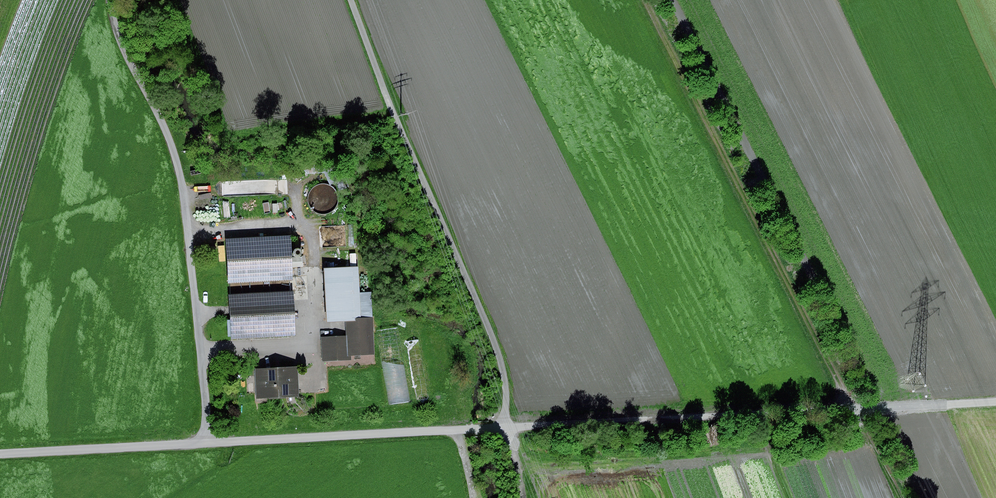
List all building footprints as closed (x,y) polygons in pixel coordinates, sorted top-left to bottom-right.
[(270,191),(289,193),(290,181),(271,179),(270,191)] [(283,235),(217,239),(220,279),(285,275),(283,235)] [(352,267),(314,269),(317,323),(354,321),(352,267)] [(286,292),(221,295),(223,335),(288,332),(286,292)] [(411,400),(400,325),(379,328),(390,403),(411,400)] [(346,335),(317,337),(319,362),(347,361),(346,335)] [(291,367),(249,369),(251,400),(293,398),(291,367)]
